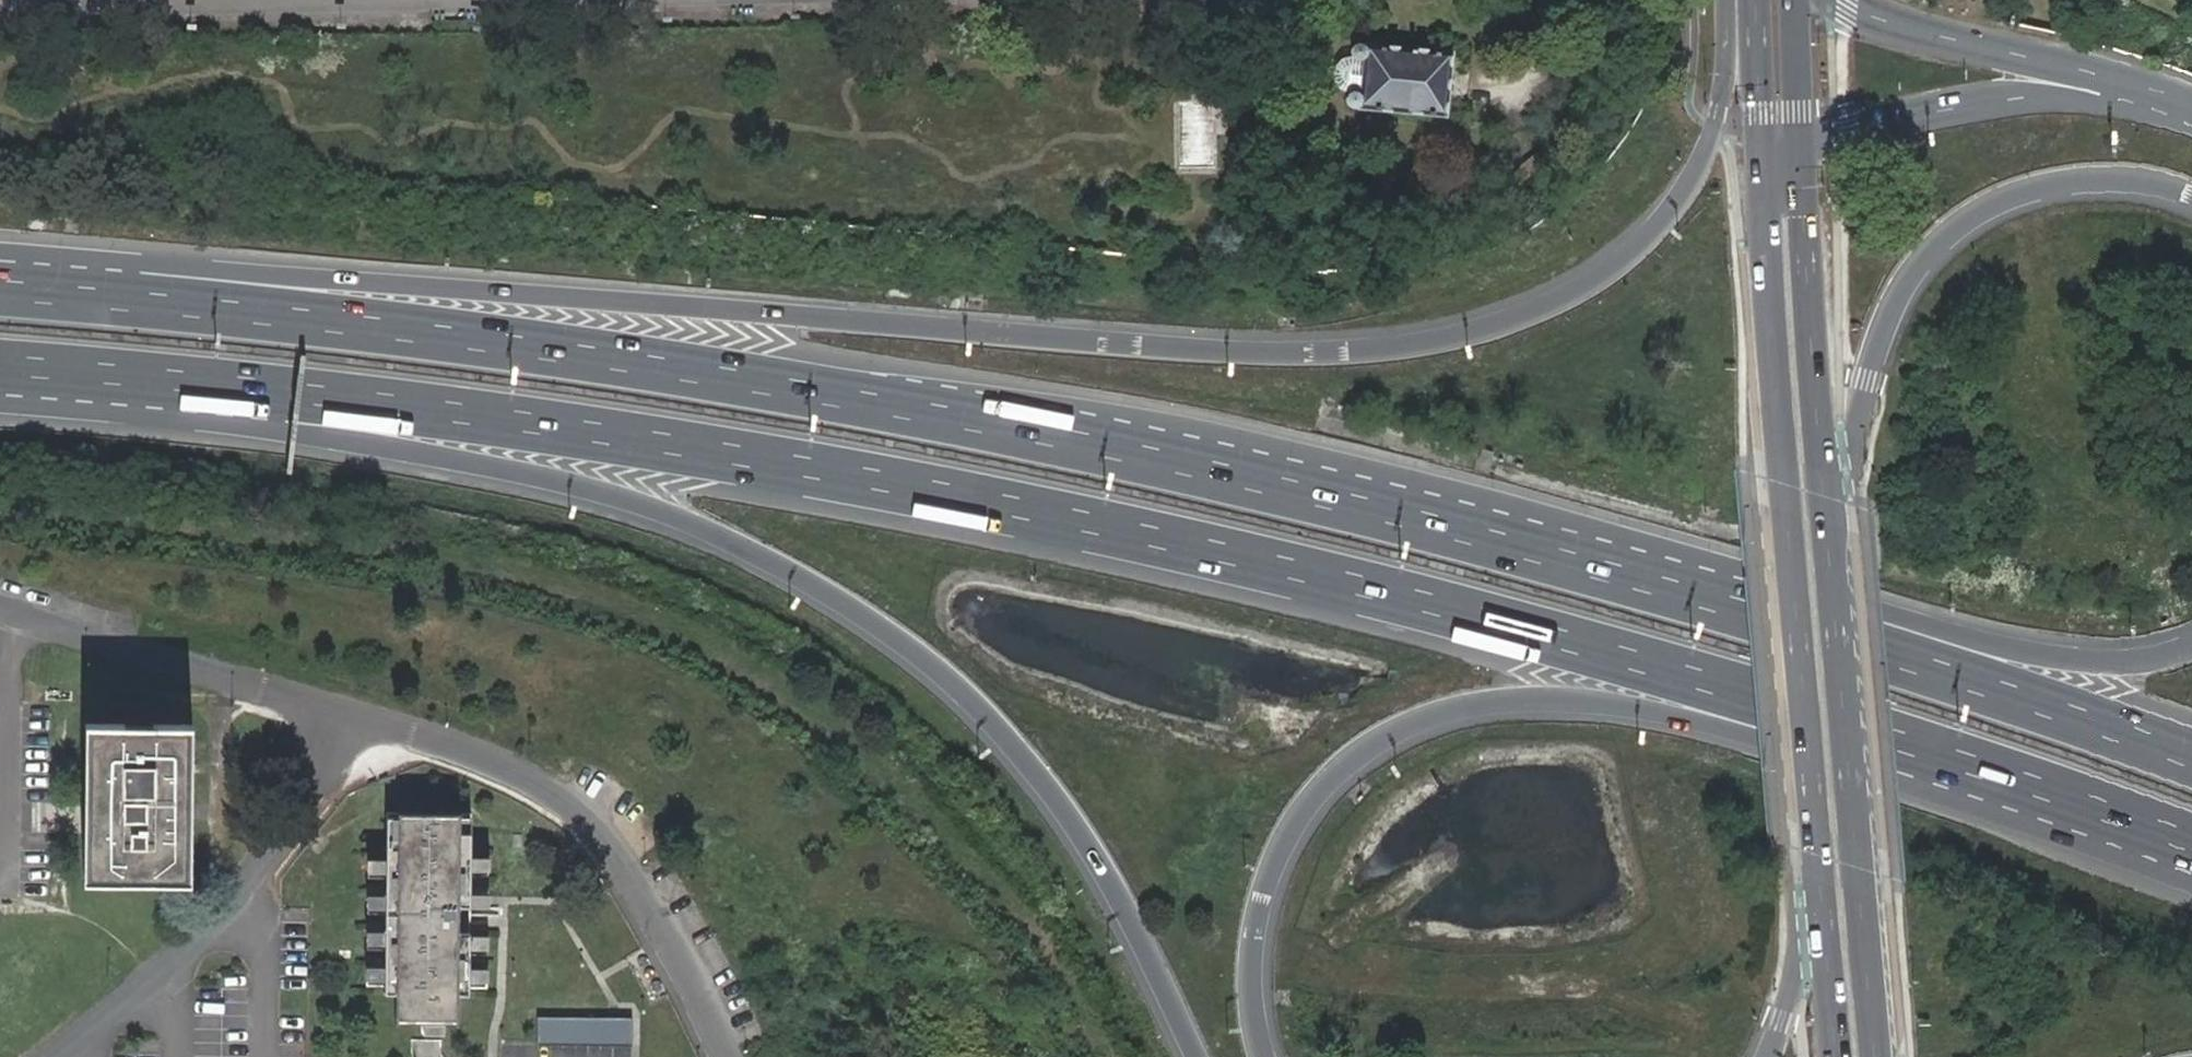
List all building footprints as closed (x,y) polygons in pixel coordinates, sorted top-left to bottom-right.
[(1451,50),(1363,42),(1353,46),(1352,53),(1362,60),(1359,90),(1348,92),(1347,104),(1357,107),(1447,114),(1451,50)] [(188,726),(91,725),(89,879),(185,881),(188,726)] [(464,835),(464,808),(401,808),(401,834),(390,834),(390,991),(401,991),(401,1020),(464,1021),(464,991),(475,991),(475,902),(475,834),(464,835)] [(633,1049),(633,1020),(539,1019),(538,1047),(633,1049)]
